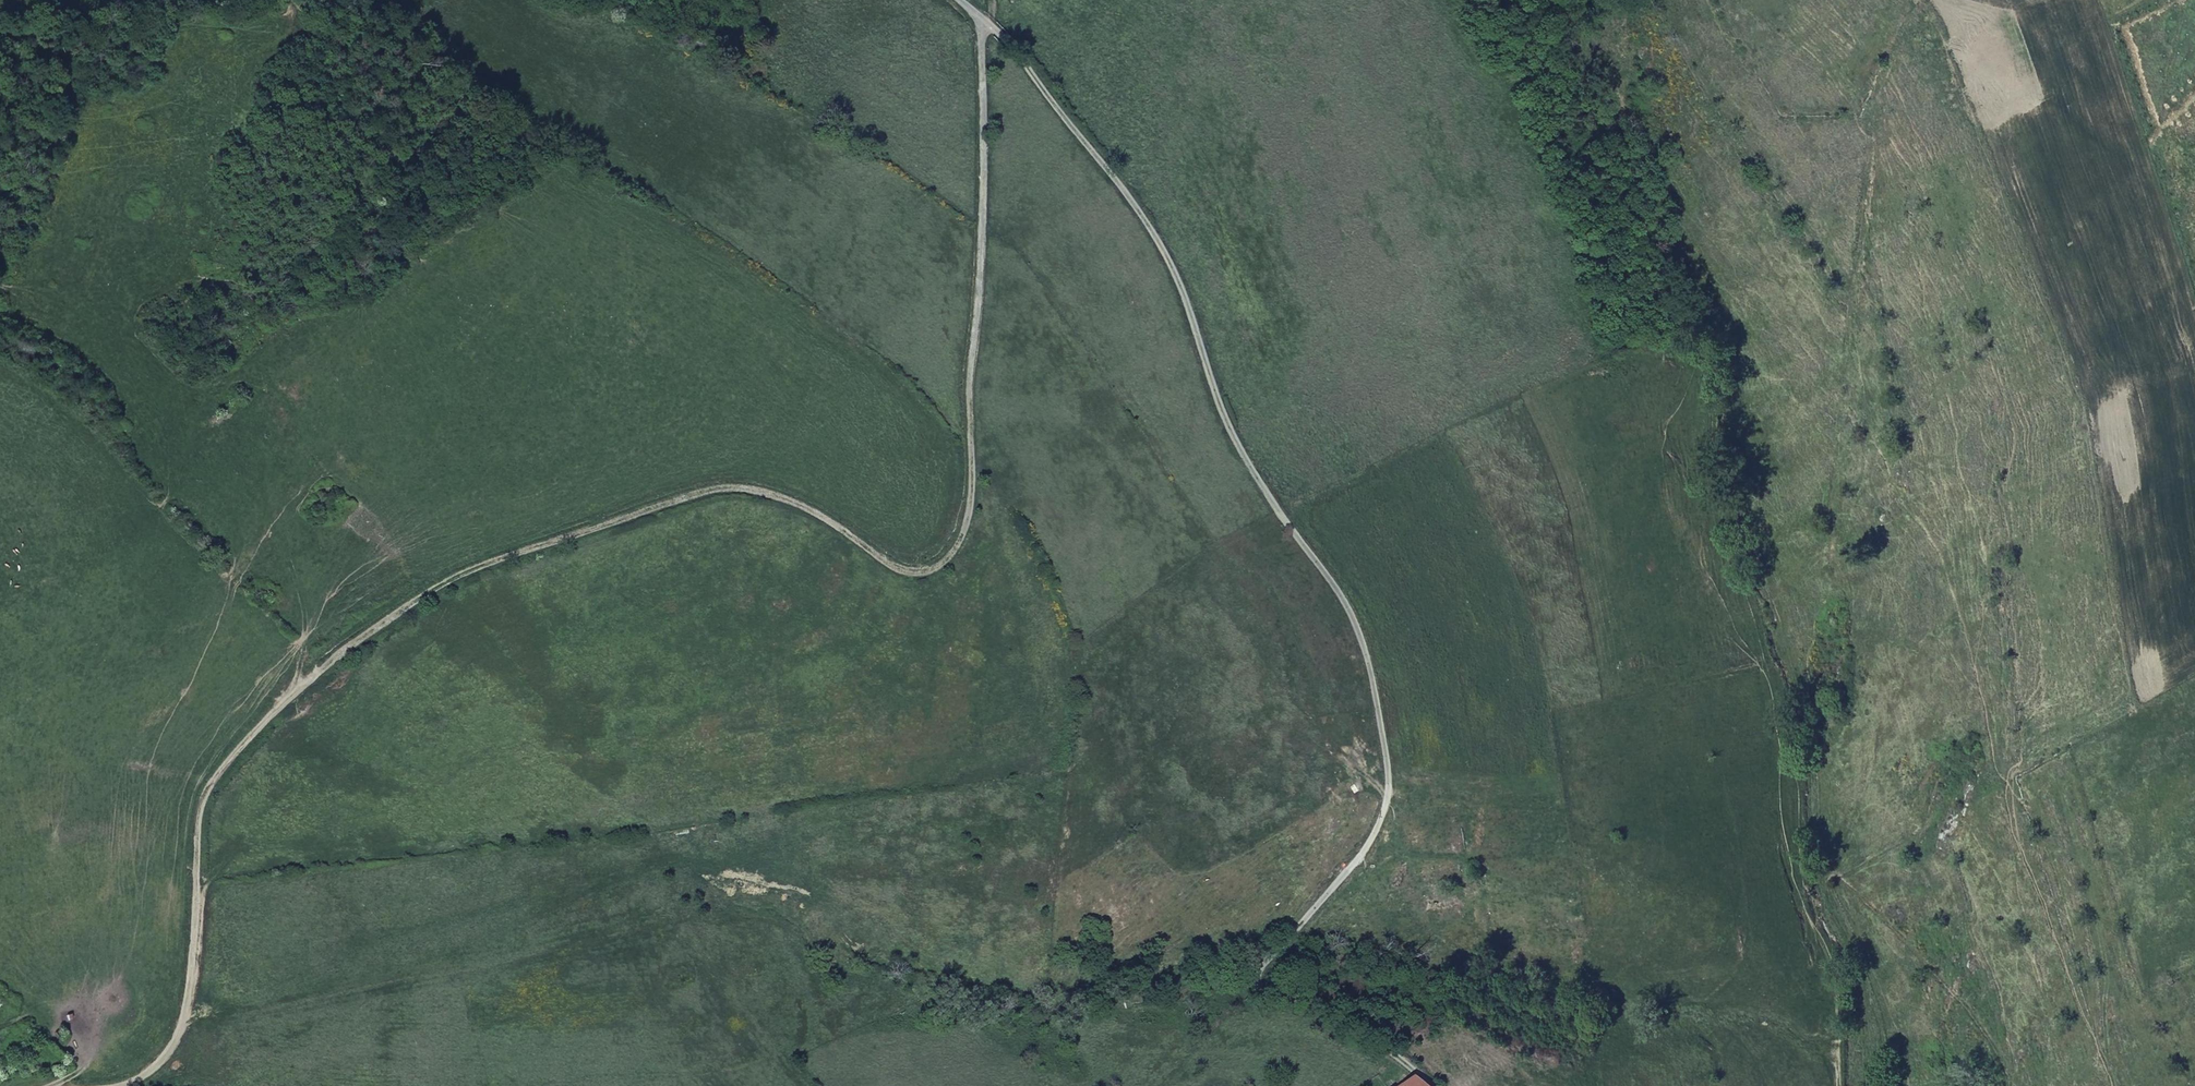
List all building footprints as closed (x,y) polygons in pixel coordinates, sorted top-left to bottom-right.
[(1413,1076),(1402,1084),(1404,1085),(1424,1085),(1413,1076)]
